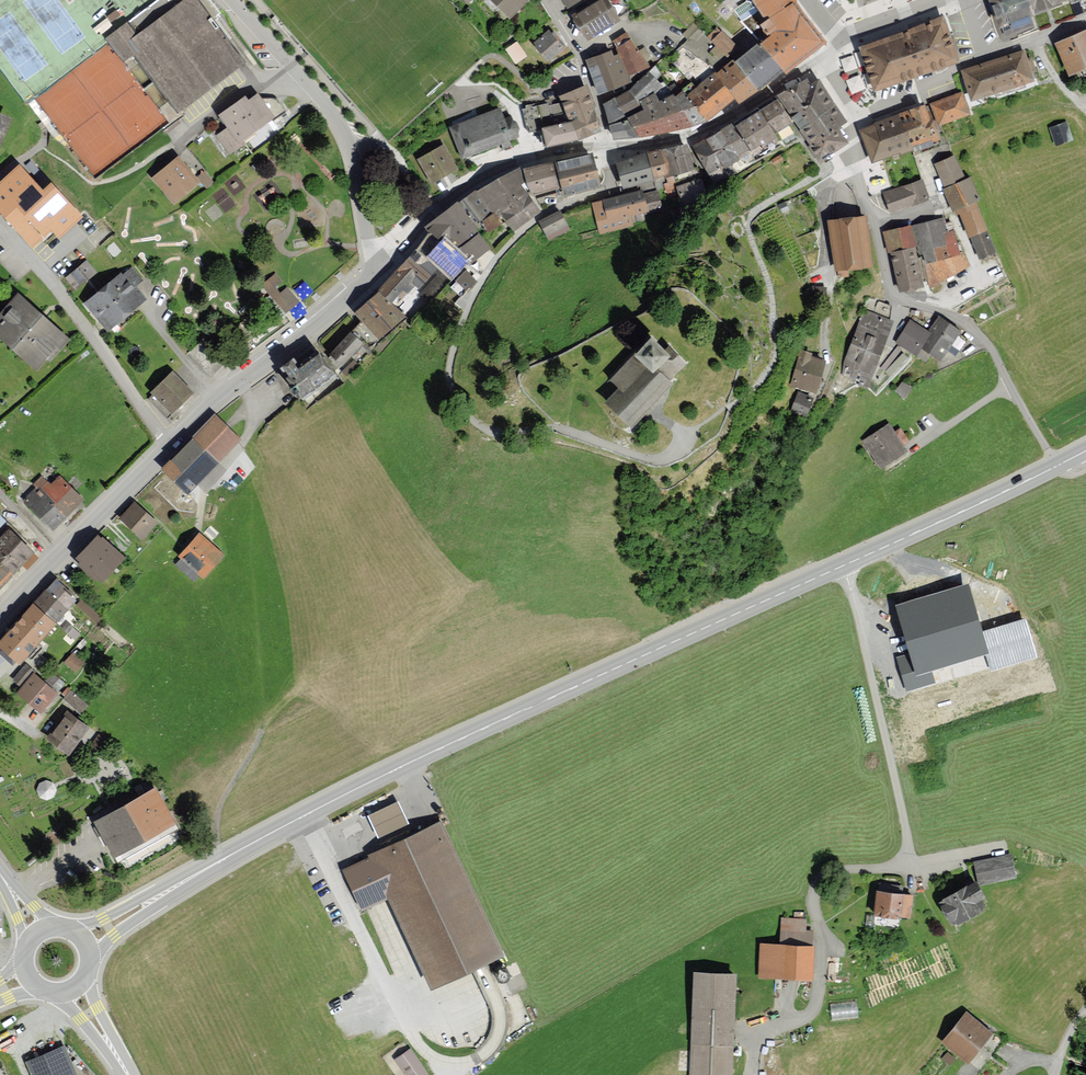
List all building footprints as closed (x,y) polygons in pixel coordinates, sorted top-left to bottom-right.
[(108,38),(125,60),(134,53),(178,110),(245,59),(200,0),(181,0),(174,5),(170,0),(157,0),(108,38)] [(510,17),(527,0),(493,0),(510,17)] [(587,38),(618,20),(606,0),(601,0),(574,16),(587,38)] [(790,0),(750,0),(765,20),(778,30),(760,44),(784,72),(827,42),(790,0)] [(1002,25),(1034,14),(1029,0),(992,0),(1002,25)] [(1034,14),(1074,0),(1029,0),(1034,14)] [(939,16),(859,46),(875,89),(955,59),(939,16)] [(708,36),(725,51),(734,41),(717,25),(708,36)] [(1054,43),(1069,77),(1085,70),(1085,29),(1054,43)] [(563,47),(549,31),(535,43),(549,59),(563,47)] [(627,34),(614,40),(630,74),(647,67),(627,34)] [(517,43),(507,50),(515,63),(526,56),(517,43)] [(759,91),(784,72),(760,44),(758,43),(735,62),(759,91)] [(611,52),(589,61),(600,92),(629,82),(619,55),(613,57),(611,52)] [(964,72),(973,100),(1036,80),(1027,52),(964,72)] [(739,104),(759,91),(735,62),(733,59),(717,73),(735,99),(739,104)] [(735,99),(717,73),(715,71),(687,95),(707,122),(735,99)] [(621,92),(604,101),(609,119),(622,114),(652,101),(650,95),(658,85),(642,75),(621,92)] [(819,79),(811,83),(808,78),(775,97),(777,100),(794,122),(820,164),(849,143),(838,129),(845,124),(847,122),(819,79)] [(571,121),(580,140),(601,132),(587,84),(559,96),(571,121)] [(652,101),(622,114),(640,138),(692,127),(707,122),(687,95),(684,89),(652,101)] [(933,101),(942,125),(971,114),(962,91),(933,101)] [(221,115),(241,141),(274,116),(258,95),(248,103),(244,98),(221,115)] [(266,100),(275,115),(284,110),(275,95),(266,100)] [(794,122),(777,100),(760,111),(774,134),(794,122)] [(925,105),(899,114),(905,133),(908,132),(914,151),(914,152),(934,145),(933,142),(941,139),(934,119),(931,120),(925,107),(925,105)] [(479,117),(452,127),(463,158),(518,137),(510,117),(503,120),(499,110),(479,117)] [(774,134),(760,111),(735,126),(752,152),(777,138),(774,134)] [(640,138),(622,114),(609,119),(614,140),(640,138)] [(899,114),(857,128),(872,164),(914,151),(908,132),(905,133),(899,114)] [(11,120),(0,116),(0,148),(11,120)] [(542,128),(547,147),(580,140),(571,121),(542,128)] [(1068,122),(1050,128),(1056,146),(1074,140),(1068,122)] [(724,169),(752,152),(735,126),(732,123),(706,140),(722,166),(724,169)] [(709,174),(722,166),(706,140),(692,147),(709,174)] [(687,144),(661,149),(670,178),(695,170),(687,144)] [(440,146),(420,158),(434,182),(454,171),(440,146)] [(669,175),(661,149),(647,153),(654,180),(669,175)] [(602,187),(593,153),(554,162),(561,188),(564,196),(602,187)] [(647,153),(616,163),(623,189),(654,180),(647,153)] [(954,155),(934,164),(944,188),(964,180),(954,155)] [(154,177),(174,203),(198,184),(178,158),(154,177)] [(554,162),(522,169),(533,195),(561,188),(554,162)] [(533,195),(522,169),(520,166),(474,192),(498,221),(508,233),(541,211),(533,195)] [(20,168),(0,188),(0,206),(34,245),(52,228),(60,236),(79,215),(52,184),(43,192),(20,168)] [(886,192),(893,212),(927,199),(923,178),(886,192)] [(970,178),(942,190),(953,214),(980,202),(970,178)] [(640,192),(590,204),(598,235),(632,227),(630,221),(661,213),(656,191),(641,195),(640,192)] [(474,192),(456,206),(477,234),(480,237),(498,221),(474,192)] [(456,206),(428,236),(450,254),(477,234),(456,206)] [(978,208),(960,215),(978,261),(997,254),(978,208)] [(559,212),(540,223),(546,234),(566,224),(559,212)] [(830,221),(836,271),(871,267),(865,217),(830,221)] [(946,217),(912,226),(923,265),(957,256),(946,217)] [(909,228),(885,234),(890,252),(914,247),(909,228)] [(450,254),(428,236),(411,255),(430,272),(448,288),(466,268),(450,254)] [(892,254),(900,291),(923,286),(915,249),(892,254)] [(411,255),(374,292),(388,307),(401,289),(411,297),(430,272),(411,255)] [(87,262),(67,277),(76,289),(96,274),(87,262)] [(121,273),(86,303),(108,329),(145,298),(137,289),(134,286),(141,279),(132,269),(124,276),(121,273)] [(263,285),(286,312),(299,301),(288,288),(281,294),(274,287),(281,281),(275,274),(263,285)] [(388,307),(374,292),(349,315),(376,343),(401,320),(388,307)] [(19,297),(0,318),(0,334),(37,367),(46,356),(50,359),(67,340),(19,297)] [(842,375),(870,385),(881,355),(893,321),(865,311),(842,375)] [(924,347),(942,359),(961,329),(942,317),(924,347)] [(911,320),(899,342),(919,352),(931,331),(911,320)] [(350,333),(331,355),(341,365),(361,342),(350,333)] [(652,338),(635,357),(654,376),(673,357),(666,350),(652,338)] [(688,364),(669,347),(666,350),(673,357),(654,376),(635,357),(613,380),(621,388),(606,403),(633,429),(676,384),(672,381),(688,364)] [(794,384),(818,390),(825,358),(800,353),(794,384)] [(293,360),(281,369),(288,376),(285,378),(300,397),(332,371),(319,354),(300,369),(293,360)] [(172,371),(150,392),(172,414),(194,393),(172,371)] [(806,417),(813,398),(798,393),(791,412),(806,417)] [(171,461),(195,485),(240,439),(216,415),(171,461)] [(864,442),(880,469),(884,466),(907,452),(891,426),(864,442)] [(60,478),(50,487),(41,478),(36,483),(39,487),(26,500),(53,528),(82,501),(60,478)] [(135,505),(122,519),(142,537),(155,523),(135,505)] [(9,531),(0,541),(0,559),(16,574),(34,554),(9,531)] [(99,537),(79,559),(101,580),(121,558),(99,537)] [(199,537),(182,557),(204,576),(221,556),(199,537)] [(0,559),(0,591),(16,574),(0,559)] [(76,599),(58,583),(2,644),(20,661),(76,599)] [(909,653),(896,657),(906,693),(1036,655),(1026,618),(983,631),(969,584),(895,606),(909,653)] [(86,663),(73,652),(63,664),(76,675),(86,663)] [(57,694),(34,674),(18,692),(41,712),(57,694)] [(63,697),(81,711),(88,702),(70,688),(63,697)] [(87,727),(67,713),(48,738),(68,753),(87,727)] [(49,778),(36,785),(43,799),(57,791),(49,778)] [(157,790),(97,824),(117,860),(177,826),(157,790)] [(399,802),(367,817),(379,841),(410,826),(399,802)] [(389,900),(431,991),(506,957),(443,822),(341,869),(361,913),(389,900)] [(1010,855),(975,861),(979,884),(1014,878),(1010,855)] [(975,884),(942,902),(954,925),(985,907),(980,899),(983,897),(975,884)] [(912,897),(878,892),(875,914),(909,919),(912,897)] [(811,948),(763,945),(761,976),(809,979),(811,948)] [(695,974),(691,1074),(730,1074),(733,975),(695,974)] [(856,1002),(831,1003),(831,1017),(857,1016),(856,1002)] [(992,1033),(968,1013),(944,1042),(968,1062),(992,1033)] [(64,1046),(25,1063),(31,1074),(76,1074),(64,1046)] [(394,1059),(404,1074),(427,1074),(410,1049),(394,1059)]
